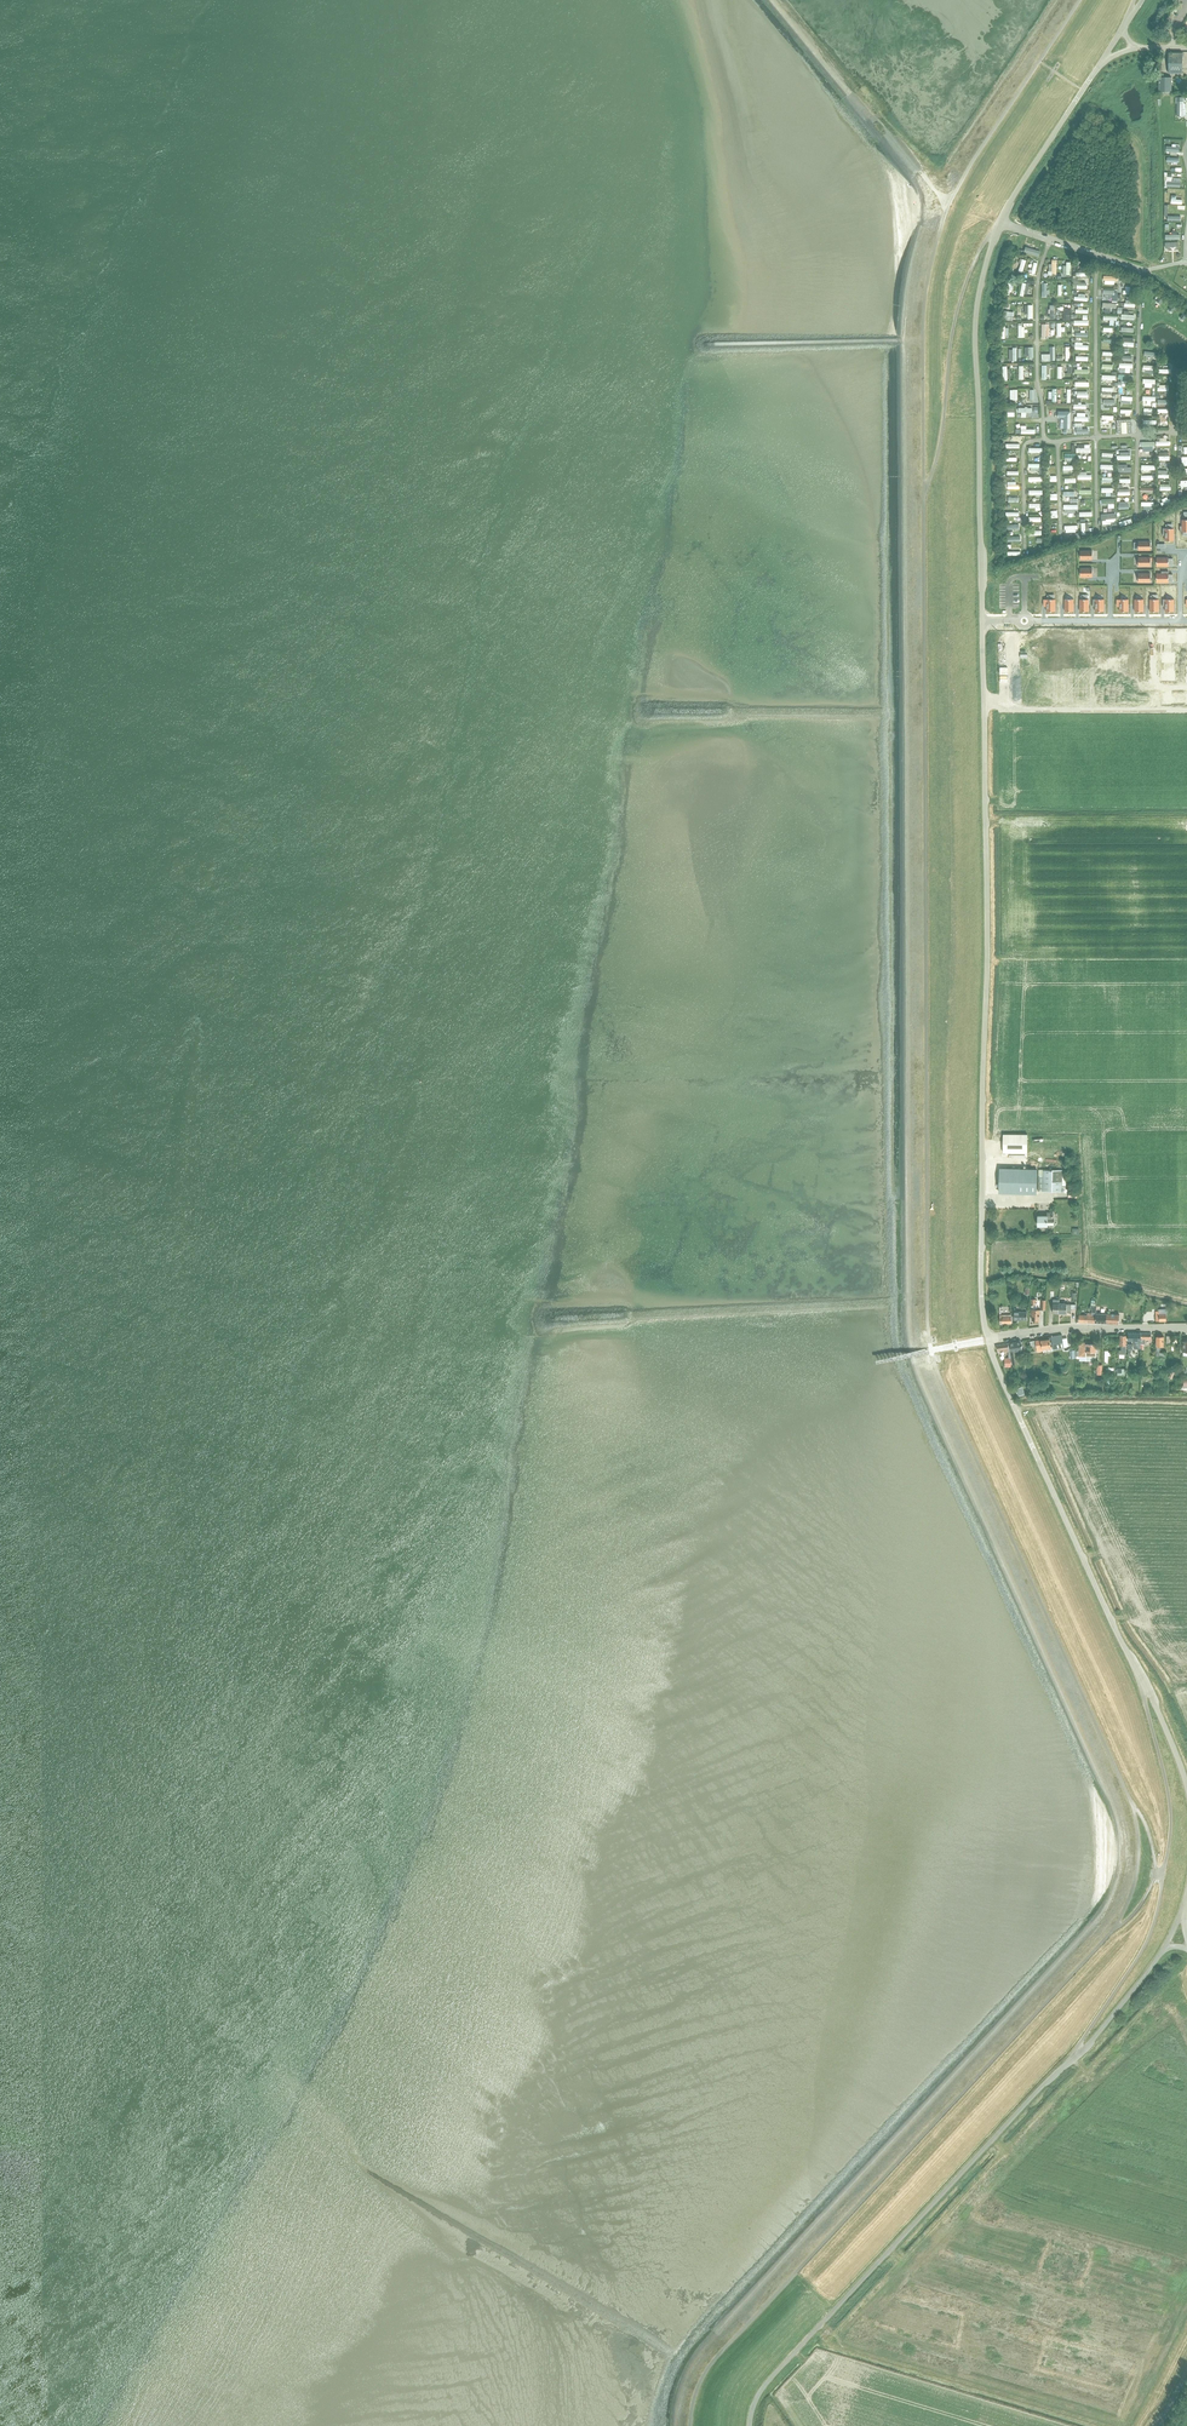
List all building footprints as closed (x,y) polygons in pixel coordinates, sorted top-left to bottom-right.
[(1169,73),(1183,73),(1183,53),(1169,53),(1169,73)] [(1172,87),(1172,77),(1166,77),(1159,77),(1159,88),(1159,92),(1166,92),(1172,92),(1172,87)] [(931,223),(937,225),(941,211),(930,208),(928,215),(933,217),(931,223)] [(1025,245),(1023,251),(1037,256),(1039,250),(1025,245)] [(1021,272),(1025,259),(1019,257),(1017,262),(1019,263),(1017,270),(1021,272)] [(1050,274),(1050,277),(1055,277),(1055,260),(1050,260),(1051,269),(1047,269),(1047,274),(1050,274)] [(1065,264),(1062,264),(1062,274),(1069,274),(1070,261),(1065,260),(1065,264)] [(1102,283),(1113,283),(1113,280),(1117,280),(1117,275),(1103,274),(1102,283)] [(1019,295),(1023,295),(1023,293),(1027,293),(1028,282),(1020,281),(1019,295)] [(1073,299),(1086,300),(1086,293),(1081,293),(1081,289),(1078,289),(1077,295),(1073,295),(1073,299)] [(1048,326),(1045,326),(1045,323),(1040,323),(1040,337),(1044,337),(1045,334),(1047,334),(1048,326)] [(1027,348),(1023,348),(1023,352),(1027,352),(1027,357),(1031,357),(1031,345),(1027,346),(1027,348)] [(1055,401),(1055,387),(1051,387),(1051,390),(1047,390),(1047,398),(1051,398),(1051,401),(1055,401)] [(1131,419),(1117,420),(1117,433),(1132,433),(1131,419)] [(1147,456),(1147,450),(1152,450),(1152,442),(1141,441),(1140,455),(1147,456)] [(1042,451),(1042,446),(1028,446),(1028,455),(1038,455),(1038,451),(1042,451)] [(1129,451),(1115,452),(1116,459),(1129,458),(1129,451)] [(1169,454),(1166,454),(1166,451),(1159,451),(1159,459),(1169,459),(1169,454)] [(1149,469),(1154,469),(1154,463),(1140,463),(1140,469),(1143,469),(1143,472),(1149,472),(1149,469)] [(1174,528),(1163,528),(1163,535),(1165,535),(1165,540),(1174,540),(1174,529),(1174,528)] [(1138,550),(1151,550),(1151,542),(1138,541),(1138,550)] [(1093,559),(1093,551),(1080,551),(1080,559),(1093,559)] [(1138,557),(1138,566),(1151,566),(1151,558),(1138,557)] [(1157,557),(1157,562),(1157,566),(1163,566),(1168,566),(1169,566),(1169,565),(1169,558),(1169,557),(1168,557),(1157,557)] [(1080,577),(1093,577),(1093,568),(1080,568),(1080,577)] [(1162,573),(1157,573),(1157,582),(1169,582),(1169,571),(1162,571),(1162,573)] [(1138,573),(1139,582),(1151,582),(1151,574),(1138,573)] [(1055,599),(1047,599),(1045,599),(1045,606),(1047,606),(1047,611),(1056,611),(1055,599)] [(1074,599),(1065,599),(1065,611),(1074,611),(1074,599)] [(1081,599),(1080,599),(1080,605),(1080,611),(1089,611),(1089,602),(1089,599),(1088,599),(1083,599),(1081,599)] [(1104,599),(1093,599),(1093,606),(1096,606),(1096,611),(1104,611),(1104,599)] [(1119,599),(1118,599),(1118,600),(1118,603),(1118,606),(1119,606),(1120,606),(1120,608),(1120,611),(1125,611),(1129,611),(1128,611),(1128,604),(1128,599),(1129,599),(1123,599),(1120,599),(1119,599)] [(1139,599),(1135,599),(1135,606),(1135,611),(1139,611),(1144,611),(1144,607),(1144,599),(1139,599)] [(1159,611),(1159,599),(1150,599),(1150,611),(1159,611)] [(1170,599),(1163,599),(1163,603),(1163,606),(1164,606),(1166,606),(1166,609),(1166,611),(1165,611),(1174,611),(1174,606),(1174,599),(1170,599)] [(1168,630),(1159,630),(1159,643),(1168,643),(1168,642),(1170,642),(1170,636),(1168,635),(1168,630)] [(1183,630),(1177,630),(1177,636),(1177,643),(1181,643),(1185,643),(1185,633),(1185,630),(1183,630)] [(1175,653),(1163,653),(1163,662),(1175,662),(1175,653)] [(1168,671),(1163,671),(1163,680),(1175,680),(1175,671),(1174,671),(1174,669),(1168,669),(1168,671)] [(1171,692),(1163,692),(1163,704),(1171,704),(1171,703),(1174,703),(1174,697),(1171,697),(1171,692)] [(1003,1134),(1003,1152),(1028,1152),(1028,1134),(1003,1134)] [(1037,1194),(1037,1170),(1001,1169),(1000,1193),(1037,1194)] [(1062,1191),(1062,1170),(1043,1169),(1043,1175),(1039,1175),(1038,1191),(1062,1191)] [(1053,1217),(1053,1213),(1047,1213),(1047,1216),(1038,1216),(1038,1225),(1043,1225),(1043,1226),(1044,1227),(1046,1227),(1047,1226),(1047,1225),(1048,1225),(1048,1222),(1053,1222),(1054,1221),(1054,1218),(1053,1217)] [(1040,1320),(1040,1309),(1035,1309),(1036,1299),(1032,1299),(1031,1314),(1032,1314),(1032,1320),(1040,1320)] [(1067,1303),(1059,1303),(1059,1313),(1067,1313),(1067,1312),(1071,1312),(1071,1310),(1075,1310),(1075,1304),(1067,1304),(1067,1303)] [(1092,1313),(1091,1322),(1119,1323),(1120,1314),(1096,1313),(1097,1307),(1092,1307),(1092,1313)] [(1159,1311),(1156,1311),(1156,1313),(1156,1321),(1166,1321),(1166,1313),(1167,1313),(1167,1308),(1159,1308),(1159,1311)] [(1014,1318),(1014,1319),(1019,1319),(1025,1319),(1027,1319),(1027,1316),(1027,1312),(1023,1312),(1023,1311),(1014,1311),(1014,1318)] [(1079,1315),(1079,1322),(1091,1322),(1092,1313),(1088,1312),(1087,1315),(1079,1315)] [(1000,1323),(1012,1323),(1012,1314),(1000,1315),(1000,1323)] [(1141,1333),(1128,1333),(1128,1335),(1128,1341),(1134,1341),(1134,1349),(1141,1349),(1141,1343),(1141,1333)] [(1141,1333),(1141,1343),(1144,1343),(1144,1339),(1151,1339),(1151,1333),(1141,1333)] [(1053,1349),(1064,1348),(1062,1334),(1051,1336),(1053,1349)] [(1166,1356),(1166,1352),(1160,1352),(1160,1346),(1164,1346),(1164,1336),(1157,1336),(1156,1356),(1166,1356)] [(1043,1348),(1051,1347),(1050,1339),(1042,1340),(1042,1339),(1036,1340),(1038,1351),(1043,1350),(1043,1348)] [(1010,1343),(1011,1347),(1011,1348),(1011,1351),(1013,1364),(1016,1363),(1018,1363),(1017,1356),(1016,1351),(1019,1350),(1023,1350),(1022,1349),(1022,1346),(1023,1346),(1022,1344),(1022,1345),(1021,1341),(1016,1342),(1010,1343)] [(1080,1350),(1076,1350),(1076,1358),(1080,1358),(1080,1360),(1096,1360),(1097,1344),(1086,1344),(1086,1342),(1080,1342),(1080,1350)] [(1010,1343),(996,1345),(997,1347),(997,1350),(1004,1349),(1004,1352),(1009,1351),(1009,1358),(1005,1358),(1005,1366),(1011,1366),(1011,1358),(1011,1357),(1011,1351),(1011,1348),(1011,1347),(1010,1343)] [(819,2214),(803,2232),(806,2235),(804,2237),(809,2241),(820,2229),(824,2233),(828,2228),(826,2226),(829,2223),(819,2214)]
